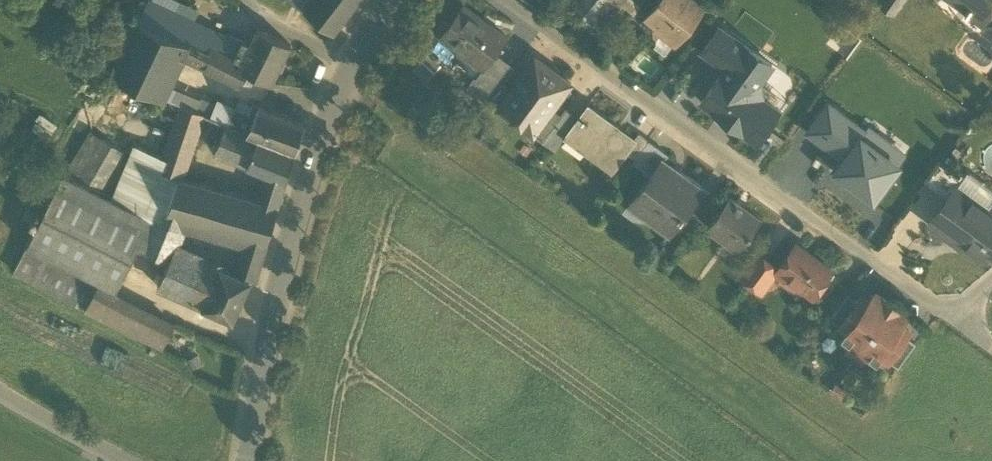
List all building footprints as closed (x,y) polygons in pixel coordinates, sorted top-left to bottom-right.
[(151,0),(142,19),(190,42),(191,41),(202,46),(205,40),(211,29),(151,0)] [(304,9),(310,0),(293,0),(304,9)] [(304,9),(333,31),(357,0),(310,0),(304,9)] [(563,2),(603,33),(621,9),(619,8),(624,0),(564,0),(563,2)] [(646,18),(655,24),(655,30),(662,35),(668,34),(677,41),(703,6),(695,0),(659,0),(646,18)] [(879,4),(894,14),(903,0),(882,0),(879,4)] [(967,7),(964,11),(967,13),(970,10),(982,19),(991,5),(991,0),(956,0),(967,7)] [(507,36),(463,5),(440,37),(483,68),(494,53),(507,36)] [(142,19),(136,16),(110,70),(148,88),(164,96),(183,56),(190,42),(142,19)] [(984,28),(991,34),(991,17),(984,28)] [(726,67),(702,103),(757,141),(778,111),(759,97),(757,86),(773,64),(744,44),(719,27),(702,51),(726,67)] [(234,55),(242,59),(239,66),(247,70),(271,82),(290,44),(258,28),(250,43),(242,40),(242,41),(237,38),(232,48),(237,51),(234,55)] [(223,35),(211,29),(205,40),(212,44),(217,47),(223,35)] [(202,46),(191,41),(190,42),(183,56),(239,82),(241,82),(247,70),(239,66),(242,59),(234,55),(217,47),(212,44),(209,50),(202,46)] [(483,68),(469,88),(488,102),(500,85),(513,67),(494,53),(483,68)] [(509,92),(497,109),(533,135),(551,110),(554,105),(555,106),(571,84),(535,57),(509,92)] [(509,92),(500,85),(488,102),(497,109),(509,92)] [(164,96),(148,88),(140,104),(174,120),(180,103),(164,96)] [(216,103),(202,97),(196,109),(204,113),(211,116),(216,103)] [(249,113),(218,100),(216,103),(211,116),(227,122),(247,131),(257,106),(252,104),(249,113)] [(196,109),(180,103),(174,120),(162,156),(158,168),(179,177),(182,178),(204,113),(196,109)] [(305,122),(258,105),(257,106),(247,131),(259,136),(295,151),(305,122)] [(588,105),(579,116),(578,115),(576,118),(577,119),(572,125),(562,139),(584,154),(586,152),(612,171),(626,153),(632,144),(631,143),(606,126),(610,121),(588,105)] [(845,159),(861,137),(865,133),(829,105),(809,132),(845,159)] [(551,110),(533,135),(543,142),(561,117),(551,110)] [(561,117),(543,142),(554,150),(562,139),(572,125),(561,117)] [(247,131),(227,122),(214,150),(248,163),(259,136),(247,131)] [(123,149),(91,131),(64,174),(97,192),(123,149)] [(648,140),(638,133),(631,143),(632,144),(626,153),(634,159),(648,140)] [(295,151),(259,136),(248,163),(267,171),(287,178),(295,151)] [(871,202),(898,165),(861,137),(845,159),(836,171),(859,189),(857,191),(871,202)] [(668,154),(648,140),(634,159),(632,162),(651,175),(662,159),(664,160),(668,154)] [(136,145),(112,201),(154,217),(165,221),(165,220),(167,212),(179,177),(158,168),(162,156),(136,145)] [(664,160),(662,159),(651,175),(629,205),(668,234),(702,188),(664,160)] [(963,179),(940,162),(925,183),(947,199),(957,185),(958,186),(963,179)] [(287,178),(267,171),(261,189),(281,195),(287,178)] [(64,174),(62,173),(27,244),(43,251),(29,278),(86,307),(98,283),(115,292),(139,245),(142,246),(154,217),(112,201),(97,192),(64,174)] [(182,178),(179,177),(167,212),(246,235),(242,253),(237,267),(252,273),(250,277),(255,278),(278,206),(257,200),(182,178)] [(957,185),(947,199),(930,222),(982,260),(991,247),(991,210),(958,186),(957,185)] [(281,195),(261,189),(257,200),(278,206),(281,195)] [(729,196),(707,227),(737,248),(748,233),(749,234),(760,219),(729,196)] [(165,221),(154,217),(142,246),(141,247),(169,259),(176,244),(177,245),(184,230),(165,220),(165,221)] [(27,244),(14,270),(29,278),(43,251),(27,244)] [(177,245),(176,244),(169,259),(158,284),(191,299),(209,259),(177,245)] [(831,270),(795,244),(778,269),(778,270),(775,274),(782,279),(787,278),(813,296),(831,270)] [(757,254),(740,277),(751,285),(767,262),(757,254)] [(235,271),(209,259),(191,299),(232,318),(250,277),(252,273),(237,267),(235,271)] [(767,262),(751,285),(762,293),(775,274),(778,270),(778,269),(767,262)] [(115,292),(98,283),(86,307),(103,316),(115,292)] [(175,322),(115,292),(103,316),(163,347),(175,322)] [(840,326),(839,327),(848,333),(844,338),(860,349),(892,305),(882,298),(876,294),(866,307),(858,301),(840,326)] [(848,295),(830,319),(840,326),(857,302),(848,295)] [(892,305),(860,349),(876,361),(880,356),(888,362),(888,361),(906,337),(906,336),(898,330),(907,317),(901,312),(902,312),(892,305)] [(906,337),(888,361),(898,368),(915,344),(906,337)]
